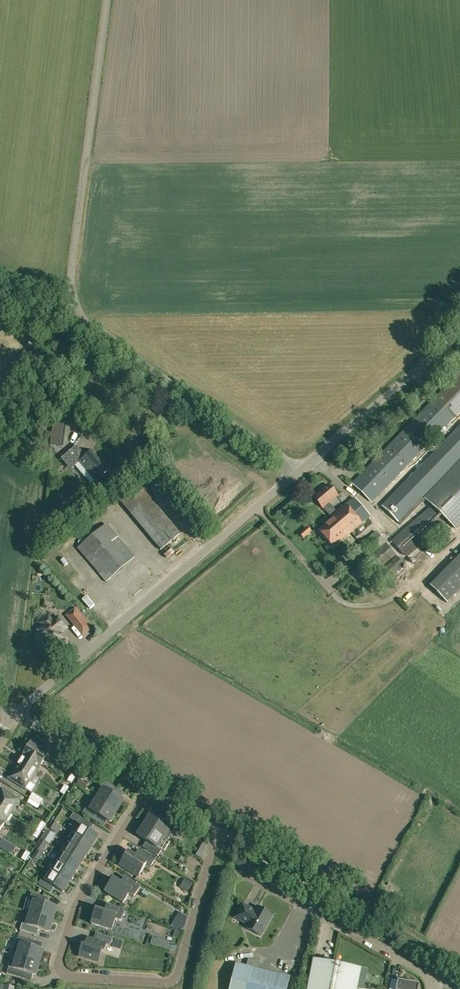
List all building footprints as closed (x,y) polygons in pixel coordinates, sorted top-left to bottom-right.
[(28,344),(36,348),(38,344),(30,340),(28,344)] [(372,502),(459,412),(459,371),(351,483),(372,502)] [(66,426),(54,424),(51,445),(63,446),(66,426)] [(80,462),(95,480),(108,469),(93,451),(86,456),(77,445),(61,458),(67,465),(80,455),(83,459),(80,462)] [(459,531),(459,530),(459,461),(425,497),(459,531)] [(119,500),(161,550),(180,533),(138,483),(119,500)] [(319,530),(332,545),(339,539),(340,541),(369,516),(354,497),(336,512),(329,503),(337,496),(328,485),(314,496),(333,518),(319,530)] [(406,554),(407,556),(431,536),(429,534),(443,522),(430,507),(391,540),(404,556),(406,554)] [(78,548),(106,581),(135,557),(106,524),(78,548)] [(309,533),(305,529),(300,533),(304,538),(309,533)] [(357,547),(377,571),(396,555),(376,531),(357,547)] [(379,573),(387,581),(405,564),(397,556),(379,573)] [(448,605),(459,593),(459,558),(431,588),(448,605)] [(351,575),(356,581),(365,573),(360,567),(351,575)] [(88,588),(82,593),(93,606),(99,601),(88,588)] [(65,615),(79,631),(89,623),(75,606),(65,615)] [(46,640),(54,650),(55,648),(57,649),(60,646),(60,644),(67,639),(61,632),(67,628),(60,620),(58,621),(56,618),(53,621),(49,616),(41,622),(43,626),(38,630),(39,631),(39,633),(44,639),(46,640)] [(24,754),(41,764),(49,752),(31,741),(23,753),(24,754)] [(15,765),(33,776),(41,764),(24,754),(17,764),(16,764),(15,765)] [(26,788),(31,791),(35,785),(30,782),(33,776),(15,765),(8,777),(26,789),(26,788)] [(67,781),(72,784),(76,776),(72,773),(67,781)] [(76,785),(85,790),(90,782),(81,777),(76,785)] [(103,788),(97,799),(116,811),(123,800),(116,795),(115,793),(118,789),(103,779),(99,786),(103,788)] [(60,792),(64,795),(69,787),(65,785),(60,792)] [(12,811),(19,799),(1,788),(0,790),(0,804),(12,811)] [(29,799),(40,805),(43,799),(33,793),(29,799)] [(82,813),(97,822),(100,818),(102,817),(109,822),(116,811),(97,799),(93,796),(82,813)] [(4,823),(12,811),(0,804),(0,821),(4,823)] [(144,824),(164,837),(168,839),(179,822),(164,813),(161,818),(159,818),(151,813),(144,824)] [(81,825),(75,834),(92,845),(98,836),(90,831),(90,829),(93,824),(81,817),(77,822),(81,825)] [(42,821),(37,829),(42,831),(46,824),(42,821)] [(51,829),(58,834),(63,826),(55,822),(51,829)] [(143,847),(158,856),(161,850),(157,848),(164,837),(144,824),(137,836),(145,840),(145,842),(143,847)] [(42,831),(37,829),(33,836),(37,839),(42,831)] [(46,829),(41,839),(48,843),(50,844),(56,835),(46,829)] [(69,844),(86,854),(92,845),(75,834),(69,844)] [(0,841),(0,848),(8,853),(12,846),(1,839),(0,841)] [(42,852),(48,843),(41,839),(35,847),(42,852)] [(196,855),(203,858),(207,845),(203,843),(196,855)] [(64,853),(81,864),(87,855),(86,854),(69,844),(64,853)] [(59,854),(55,861),(75,873),(81,864),(64,853),(58,849),(57,851),(57,852),(58,854),(59,854)] [(33,857),(38,861),(43,853),(37,850),(33,857)] [(21,859),(26,861),(31,854),(26,851),(21,859)] [(119,865),(138,876),(146,863),(151,866),(155,859),(142,851),(140,854),(136,852),(134,855),(128,851),(125,855),(123,854),(118,863),(120,864),(119,865)] [(57,863),(52,871),(69,882),(74,873),(75,874),(75,873),(55,861),(57,863)] [(38,884),(50,892),(53,887),(55,887),(63,892),(69,882),(52,871),(46,881),(42,878),(38,884)] [(105,892),(123,903),(129,894),(134,897),(140,887),(125,878),(121,884),(111,877),(106,885),(108,886),(105,892)] [(181,888),(188,892),(193,883),(186,879),(181,888)] [(34,901),(30,913),(52,919),(56,907),(48,904),(47,903),(48,898),(31,892),(29,899),(34,901)] [(91,924),(112,930),(115,920),(120,922),(124,911),(107,905),(105,912),(93,909),(91,917),(93,918),(91,924)] [(246,929),(260,937),(271,916),(258,908),(255,913),(243,906),(236,918),(248,925),(246,929)] [(20,930),(37,935),(38,930),(40,929),(48,932),(52,919),(30,913),(26,911),(20,930)] [(179,912),(175,919),(185,925),(188,917),(179,912)] [(79,956),(98,962),(101,952),(103,953),(106,944),(110,945),(112,938),(95,932),(93,939),(87,937),(84,946),(82,945),(79,956)] [(21,943),(17,956),(39,963),(43,950),(34,948),(33,946),(35,941),(18,935),(16,942),(21,943)] [(123,941),(115,939),(113,946),(120,949),(123,941)] [(6,973),(23,978),(25,973),(27,972),(35,975),(37,970),(38,970),(40,964),(39,963),(17,956),(12,954),(6,973)] [(289,978),(258,971),(260,962),(247,959),(245,968),(236,965),(230,988),(286,988),(289,978)] [(356,988),(357,979),(359,968),(311,960),(306,988),(360,988),(356,988)] [(364,980),(357,979),(356,988),(360,988),(363,988),(364,980)] [(418,987),(417,987),(414,983),(396,979),(394,988),(417,988),(418,987)]
